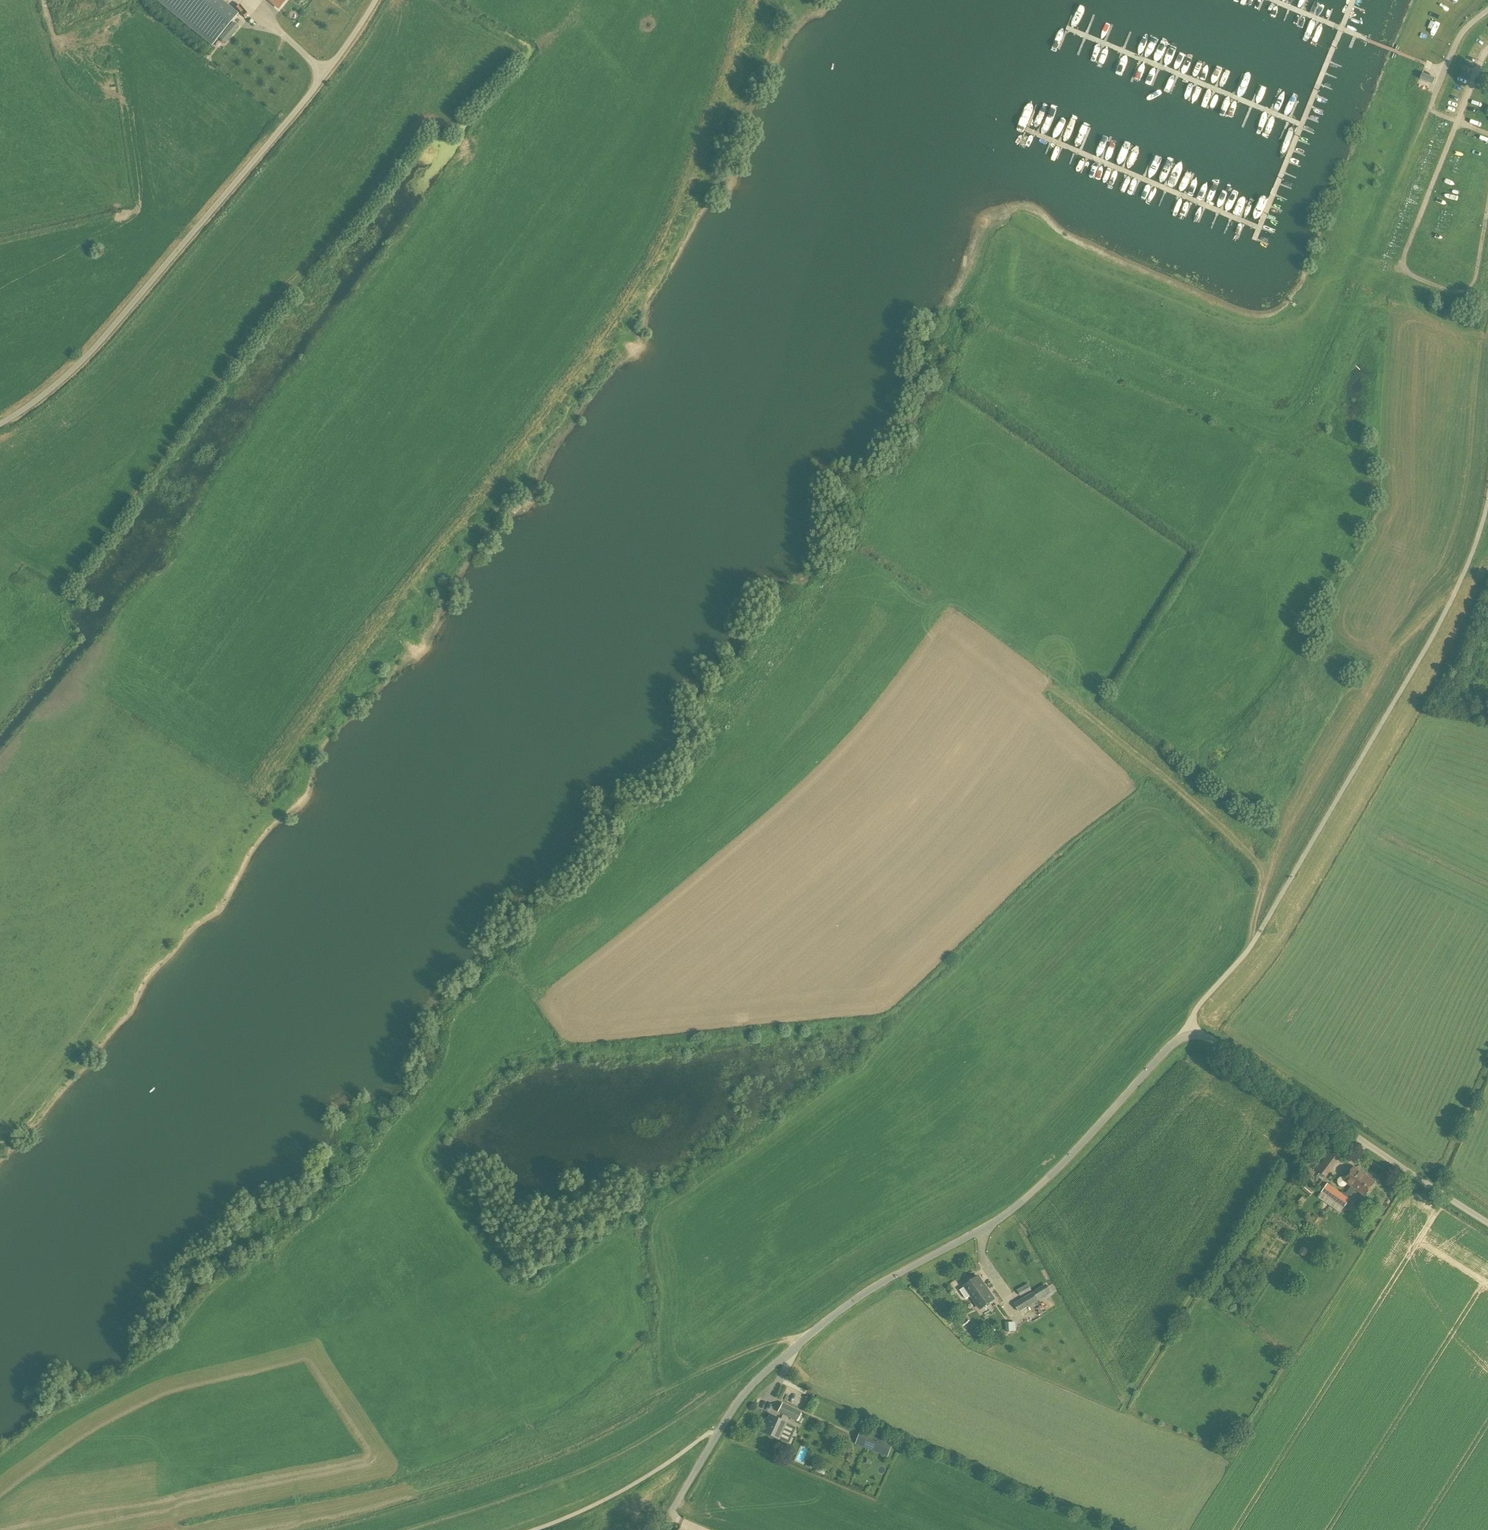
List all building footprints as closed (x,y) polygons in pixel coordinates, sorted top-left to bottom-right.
[(212,46),(238,14),(221,0),(156,0),(212,46)] [(286,0),(269,0),(279,8),(286,0)] [(1428,44),(1434,29),(1429,27),(1423,42),(1428,44)] [(1332,1169),(1340,1158),(1331,1151),(1317,1171),(1325,1176),(1331,1168),(1332,1169)] [(1327,1184),(1322,1192),(1318,1197),(1339,1212),(1349,1199),(1348,1199),(1355,1189),(1365,1196),(1375,1182),(1353,1166),(1345,1177),(1344,1177),(1341,1176),(1339,1178),(1337,1180),(1337,1183),(1338,1185),(1340,1186),(1343,1187),(1346,1185),(1347,1183),(1351,1186),(1345,1194),(1344,1194),(1343,1195),(1327,1184)] [(980,1309),(994,1299),(978,1276),(964,1285),(980,1309)] [(1020,1296),(1031,1290),(1028,1284),(1017,1290),(1020,1296)] [(1046,1284),(1036,1291),(1041,1299),(1051,1293),(1046,1284)] [(1019,1312),(1038,1301),(1033,1292),(1014,1303),(1019,1312)] [(1015,1331),(1015,1321),(1005,1322),(1006,1331),(1015,1331)] [(796,1420),(800,1412),(781,1403),(777,1411),(787,1416),(796,1420)] [(778,1439),(786,1422),(769,1414),(761,1431),(778,1439)] [(893,1443),(861,1430),(855,1444),(888,1457),(893,1443)]
